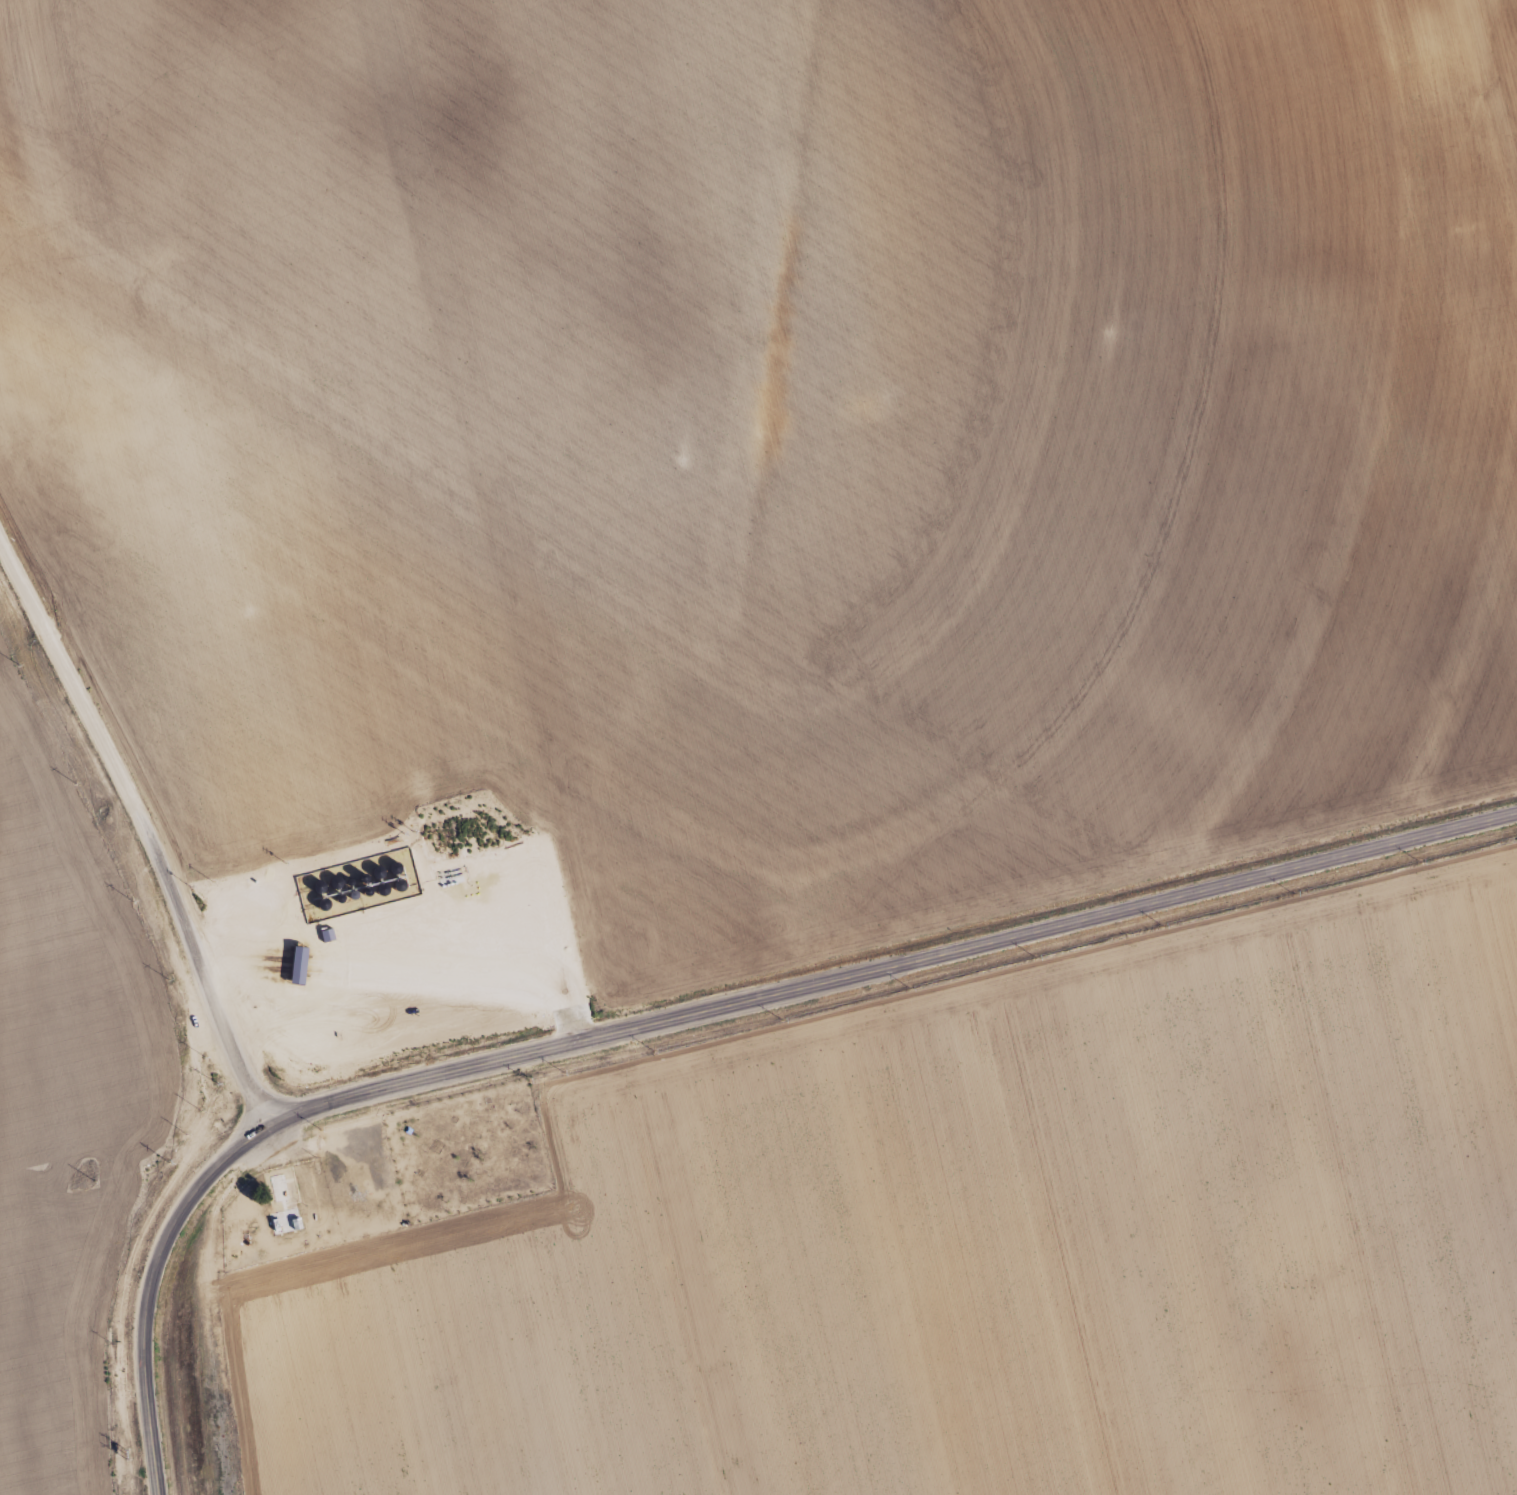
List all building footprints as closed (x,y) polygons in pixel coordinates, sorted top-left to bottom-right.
[(267,1173),(271,1202),(284,1200),(279,1171),(267,1173)] [(263,1208),(265,1234),(297,1231),(295,1206),(263,1208)]
